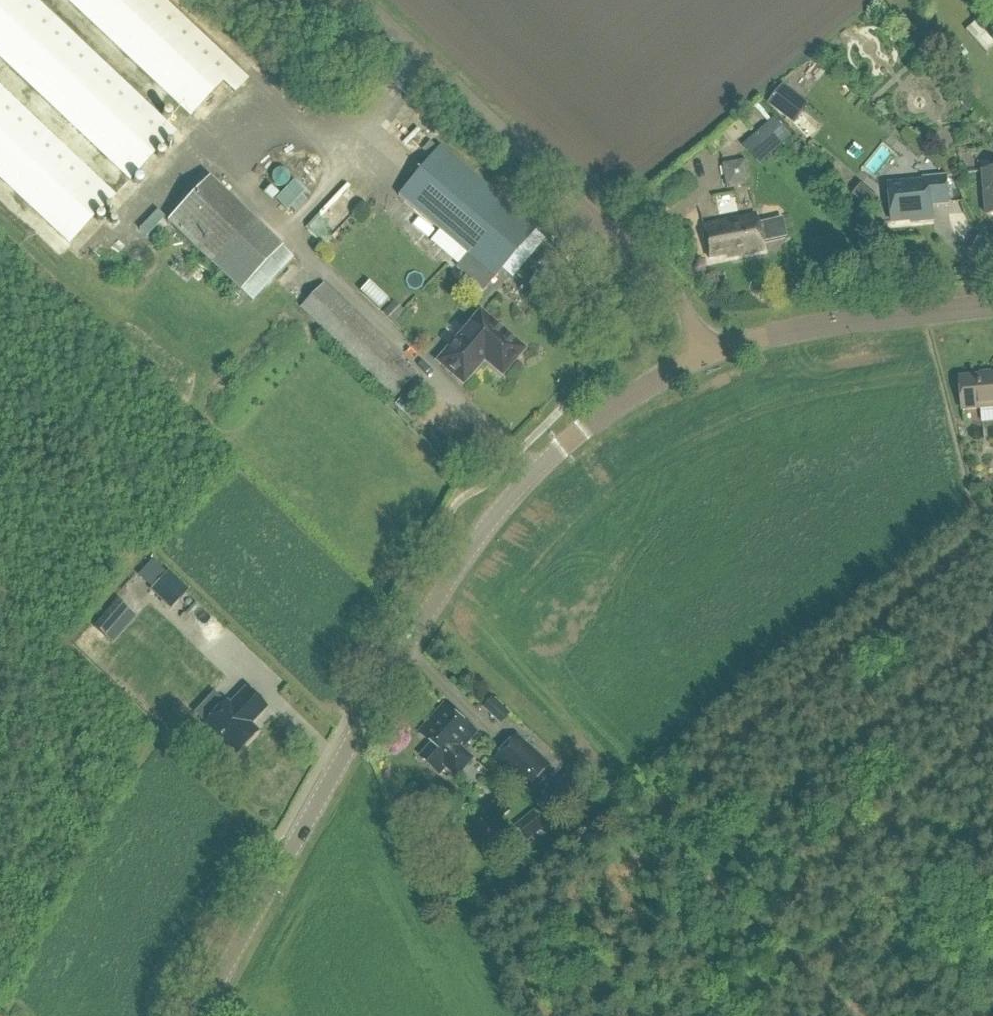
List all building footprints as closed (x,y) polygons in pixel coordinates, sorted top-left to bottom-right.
[(36,0),(0,0),(0,60),(129,181),(176,132),(36,0)] [(163,0),(64,0),(189,118),(222,83),(234,95),(247,80),(163,0)] [(970,33),(991,55),(992,53),(992,38),(979,24),(970,33)] [(0,88),(0,182),(68,246),(115,197),(0,88)] [(782,88),(768,104),(793,124),(807,107),(782,88)] [(776,157),(795,139),(776,120),(757,138),(776,157)] [(536,230),(439,147),(397,197),(494,279),(536,230)] [(274,178),(284,188),(294,178),(284,168),(274,178)] [(981,175),(985,220),(992,219),(992,174),(981,175)] [(947,208),(944,179),(921,182),(922,184),(886,188),(890,226),(909,224),(909,228),(932,225),(930,209),(947,208)] [(291,259),(206,181),(166,224),(252,302),(291,259)] [(296,182),(280,201),(292,212),(309,193),(296,182)] [(965,193),(952,194),(953,218),(966,217),(965,193)] [(161,210),(142,226),(150,236),(169,220),(161,210)] [(760,254),(754,218),(702,227),(707,260),(729,256),(730,259),(760,254)] [(416,374),(324,285),(300,310),(393,399),(416,374)] [(522,351),(480,314),(438,363),(463,383),(483,359),(502,375),(522,351)] [(960,380),(963,414),(992,412),(992,377),(960,380)] [(166,573),(149,591),(166,608),(183,590),(166,573)] [(115,601),(93,628),(104,637),(126,610),(115,601)] [(225,704),(204,725),(236,756),(257,734),(248,726),(265,708),(246,690),(229,708),(225,704)] [(475,735),(451,714),(426,742),(430,746),(419,759),(438,776),(445,769),(455,778),(471,760),(460,751),(475,735)] [(551,766),(516,735),(493,761),(527,792),(551,766)]
